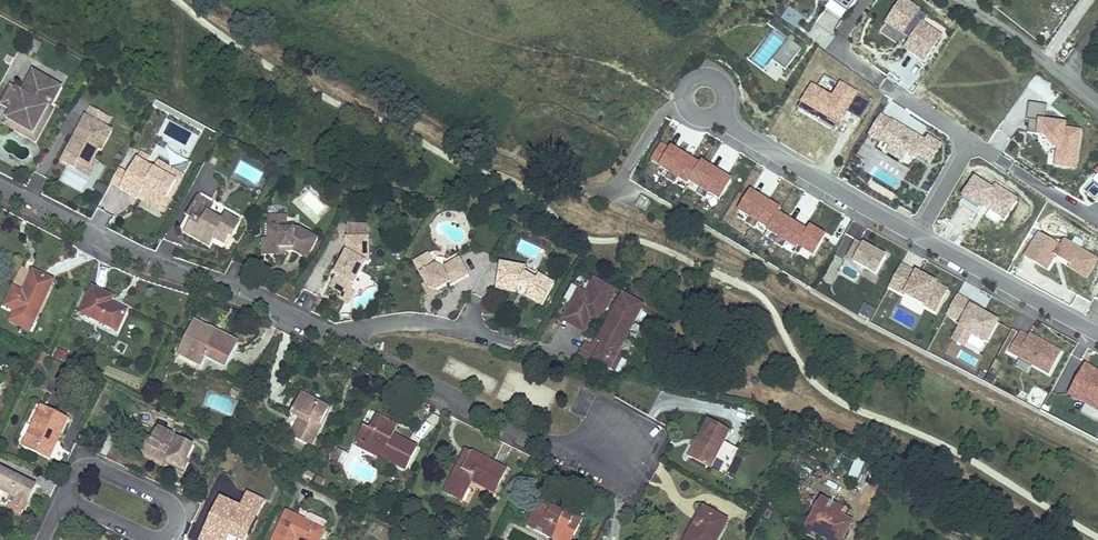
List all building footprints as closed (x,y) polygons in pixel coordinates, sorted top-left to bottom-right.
[(834,0),(831,0),(831,1),(847,13),(849,11),(834,0)] [(849,11),(857,0),(834,0),(849,11)] [(924,61),(941,36),(923,24),(922,24),(919,28),(910,22),(919,10),(904,0),(902,0),(886,24),(902,34),(905,31),(914,37),(905,49),(924,61)] [(789,8),(781,20),(794,29),(803,17),(789,8)] [(919,28),(922,24),(923,24),(928,16),(919,10),(910,22),(919,28)] [(793,42),(788,38),(779,52),(784,55),(793,42)] [(802,48),(793,42),(784,55),(779,52),(772,60),(785,70),(802,48)] [(775,80),(783,69),(772,61),(764,72),(775,80)] [(871,101),(824,74),(815,89),(812,87),(802,104),(838,126),(847,111),(852,103),(856,105),(851,114),(860,119),(871,101)] [(52,107),(61,91),(34,75),(21,95),(17,93),(10,105),(12,112),(6,122),(19,130),(21,135),(26,139),(32,137),(41,122),(38,120),(41,115),(47,104),(52,107)] [(852,103),(847,111),(851,114),(856,105),(852,103)] [(1047,105),(1028,103),(1026,121),(1029,121),(1028,128),(1032,129),(1031,135),(1038,136),(1044,136),(1053,148),(1058,149),(1055,166),(1075,168),(1080,131),(1064,129),(1065,125),(1045,122),(1047,105)] [(838,126),(802,104),(798,110),(835,132),(838,126)] [(94,109),(90,115),(106,126),(110,120),(94,109)] [(34,146),(49,120),(41,115),(38,120),(41,122),(32,137),(26,139),(21,135),(19,130),(6,122),(3,127),(34,146)] [(911,167),(926,142),(882,117),(871,136),(881,142),(877,148),(911,167)] [(86,121),(62,165),(75,172),(79,166),(89,171),(94,162),(99,153),(101,155),(112,135),(86,121)] [(1047,165),(1055,166),(1058,149),(1053,148),(1044,136),(1038,136),(1037,141),(1048,155),(1047,165)] [(140,155),(136,162),(146,167),(149,160),(140,155)] [(89,180),(98,165),(94,162),(89,171),(79,166),(75,172),(89,180)] [(164,180),(153,174),(154,172),(146,167),(136,162),(128,177),(120,192),(141,203),(144,199),(163,210),(168,201),(164,199),(168,192),(172,194),(178,182),(167,175),(164,180)] [(171,168),(167,175),(178,182),(172,194),(168,192),(164,199),(168,201),(163,210),(144,199),(141,203),(163,215),(185,175),(171,168)] [(128,177),(118,172),(110,187),(120,192),(128,177)] [(993,190),(975,179),(959,203),(978,215),(984,205),(1004,218),(1016,198),(995,185),(993,190)] [(97,183),(94,191),(102,195),(106,186),(97,183)] [(200,195),(197,200),(211,208),(214,203),(200,195)] [(192,222),(186,219),(179,233),(185,236),(192,222)] [(308,261),(320,241),(302,230),(296,230),(296,227),(270,229),(271,241),(271,251),(289,250),(297,250),(295,253),(308,261)] [(1060,246),(1038,233),(1024,257),(1047,270),(1056,254),(1070,263),(1068,266),(1086,277),(1097,258),(1064,239),(1060,246)] [(368,264),(370,265),(370,240),(348,240),(348,254),(336,277),(339,278),(332,290),(345,296),(347,297),(352,294),(353,292),(356,286),(352,284),(356,275),(361,278),(368,264)] [(164,241),(161,252),(173,255),(176,244),(164,241)] [(289,256),(289,250),(271,251),(271,241),(257,242),(258,258),(289,256)] [(853,262),(863,245),(857,241),(847,259),(853,262)] [(434,242),(422,244),(425,254),(436,252),(434,242)] [(877,274),(886,257),(863,245),(853,262),(877,274)] [(452,287),(471,276),(461,260),(444,270),(436,267),(430,255),(415,263),(430,289),(437,292),(451,284),(452,287)] [(544,307),(556,285),(540,276),(536,281),(527,276),(528,269),(502,265),(499,286),(519,289),(521,286),(531,291),(527,297),(544,307)] [(935,284),(901,265),(889,286),(936,312),(946,294),(934,287),(935,284)] [(14,290),(5,309),(34,322),(53,283),(33,273),(23,295),(14,290)] [(356,286),(361,278),(356,275),(352,284),(356,286)] [(601,322),(617,293),(597,281),(589,295),(585,293),(576,308),(573,306),(565,320),(587,333),(595,319),(601,322)] [(934,287),(946,294),(948,291),(935,284),(934,287)] [(126,312),(110,304),(113,298),(94,289),(82,313),(117,330),(126,312)] [(576,308),(585,293),(581,291),(573,306),(576,308)] [(352,305),(357,294),(353,292),(352,294),(347,297),(345,296),(343,301),(352,305)] [(972,304),(957,296),(947,315),(962,323),(953,340),(964,346),(971,334),(987,342),(998,322),(979,312),(971,307),(972,304)] [(620,353),(645,308),(625,297),(600,343),(604,346),(601,351),(587,343),(577,361),(593,366),(596,361),(615,371),(624,356),(620,353)] [(870,321),(877,309),(865,302),(858,315),(870,321)] [(205,356),(226,367),(238,343),(211,330),(210,330),(196,323),(180,354),(201,364),(205,356)] [(1028,337),(1019,332),(1009,351),(1020,357),(1033,364),(1049,373),(1061,352),(1029,335),(1028,337)] [(68,365),(73,355),(56,348),(52,358),(68,365)] [(48,356),(42,353),(38,360),(44,362),(48,356)] [(1033,364),(1020,357),(1015,366),(1028,373),(1033,364)] [(1085,365),(1069,395),(1097,410),(1097,372),(1085,365)] [(291,414),(301,419),(292,436),(311,446),(329,411),(320,406),(322,401),(302,391),(291,414)] [(329,411),(331,406),(322,401),(320,406),(329,411)] [(50,460),(52,456),(53,452),(50,450),(65,418),(44,408),(25,448),(50,460)] [(372,443),(370,447),(384,455),(381,459),(407,472),(418,450),(394,437),(387,433),(391,425),(376,417),(370,430),(365,427),(360,437),(372,443)] [(689,457),(710,469),(720,451),(730,432),(709,420),(697,442),(694,448),(689,457)] [(394,437),(399,429),(391,425),(387,433),(394,437)] [(173,433),(158,426),(156,432),(176,442),(177,439),(172,436),(173,433)] [(177,439),(176,442),(156,432),(152,441),(147,438),(141,451),(167,464),(165,468),(183,477),(189,464),(187,463),(195,447),(177,439)] [(372,443),(360,437),(355,445),(381,459),(384,455),(370,447),(372,443)] [(720,451),(710,469),(712,470),(723,452),(720,451)] [(347,458),(338,453),(333,462),(343,466),(347,458)] [(452,496),(461,501),(471,481),(494,493),(506,470),(472,453),(463,470),(458,468),(446,491),(452,495),(452,496)] [(847,479),(863,486),(871,466),(855,459),(847,479)] [(14,507),(15,506),(24,511),(36,486),(1,469),(0,472),(0,489),(11,495),(6,505),(13,509),(14,507)] [(236,537),(242,539),(246,539),(264,503),(248,495),(241,510),(221,501),(202,539),(223,539),(226,533),(236,537)] [(575,535),(583,519),(574,514),(572,518),(559,511),(539,500),(528,521),(563,539),(567,531),(575,535)] [(852,521),(819,505),(809,526),(837,539),(843,539),(852,521)] [(572,518),(574,514),(561,507),(559,511),(572,518)] [(704,509),(701,507),(683,539),(687,539),(704,509)] [(727,521),(704,509),(687,539),(717,539),(727,521)] [(324,531),(288,513),(274,539),(319,539),(324,531)] [(558,539),(572,539),(575,535),(567,531),(563,539),(528,521),(527,524),(558,539)]
